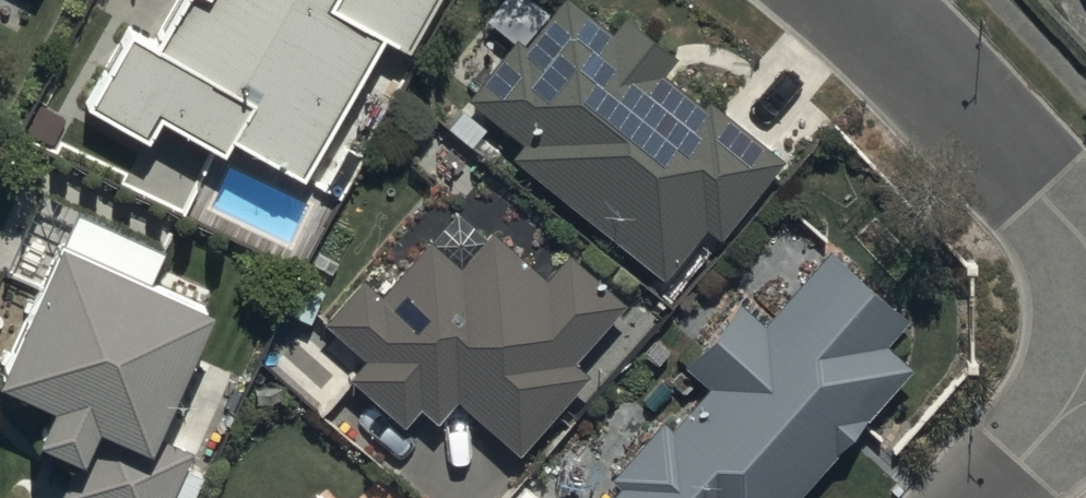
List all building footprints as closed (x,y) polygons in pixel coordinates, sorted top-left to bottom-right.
[(160,45),(131,29),(89,102),(153,137),(165,116),(228,152),(236,138),(306,177),(387,34),(410,46),(437,0),(186,0),(160,45)] [(577,0),(561,0),(528,41),(517,32),(466,96),(523,141),(511,157),(666,280),(709,226),(722,236),(785,158),(711,99),(707,105),(665,72),(680,54),(628,13),(615,30),(577,0)] [(369,358),(353,376),(408,425),(422,408),(440,423),(460,401),(521,455),(594,374),(580,361),(634,300),(573,246),(547,275),(496,230),(462,268),(433,242),(384,298),(367,283),(330,324),(369,358)] [(3,382),(58,405),(42,441),(80,457),(62,497),(173,497),(194,450),(162,436),(218,310),(65,242),(3,382)] [(609,497),(796,497),(912,367),(884,343),(907,318),(834,254),(769,326),(744,303),(686,368),(707,387),(673,425),(666,418),(613,478),(621,485),(609,497)]
